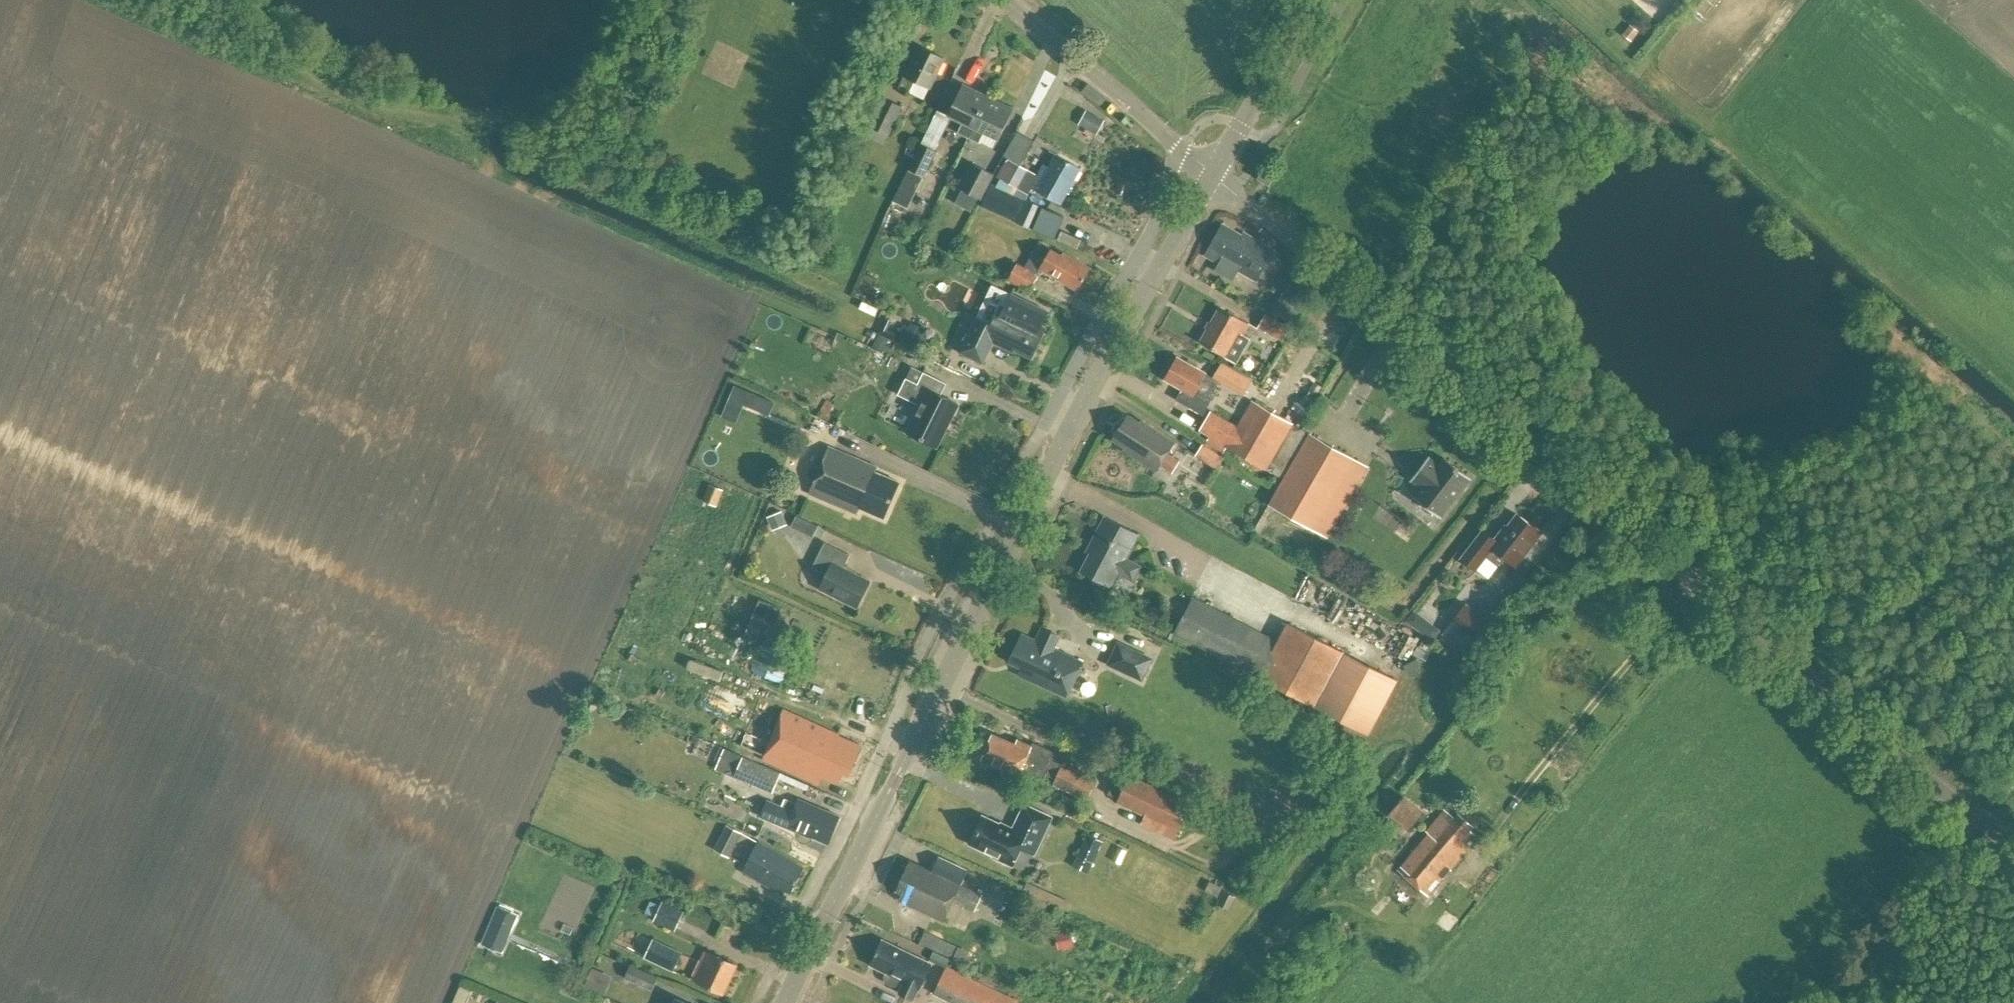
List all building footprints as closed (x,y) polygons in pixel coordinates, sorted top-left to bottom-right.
[(921,48),(902,89),(911,93),(915,83),(931,90),(945,59),(921,48)] [(967,139),(987,95),(961,84),(947,113),(962,120),(955,134),(958,135),(967,139)] [(1015,109),(987,95),(967,139),(977,144),(978,142),(982,133),(997,140),(1000,141),(1015,109)] [(890,137),(903,108),(886,100),(873,128),(890,137)] [(1095,138),(1105,121),(1087,111),(1079,125),(1085,128),(1083,131),(1095,138)] [(924,179),(937,152),(935,151),(921,144),(893,202),(908,209),(923,179),(924,179)] [(1059,204),(1079,168),(1056,154),(1047,171),(1042,168),(1036,178),(1017,168),(1018,167),(1005,160),(995,177),(1026,195),(1030,188),(1059,204)] [(978,200),(990,175),(971,166),(959,190),(978,200)] [(1270,186),(1274,178),(1261,171),(1257,179),(1270,186)] [(992,185),(982,207),(1034,230),(1044,208),(992,185)] [(1222,227),(1211,249),(1206,258),(1221,266),(1217,273),(1234,282),(1239,272),(1258,282),(1259,281),(1275,251),(1245,235),(1243,238),(1222,227)] [(1078,291),(1090,269),(1064,253),(1062,256),(1040,243),(1025,269),(1017,265),(1008,280),(1027,291),(1040,269),(1078,291)] [(1004,309),(1000,307),(990,326),(975,318),(958,352),(982,364),(992,343),(1011,353),(1012,350),(1031,359),(1045,330),(1041,327),(1048,313),(1011,295),(1004,309)] [(1304,307),(1283,295),(1273,314),(1294,325),(1304,307)] [(1243,335),(1248,326),(1220,309),(1200,344),(1224,358),(1237,365),(1251,340),(1243,335)] [(1267,315),(1259,328),(1284,342),(1291,329),(1267,315)] [(888,330),(892,322),(885,319),(878,333),(893,340),(896,334),(888,330)] [(905,326),(898,340),(924,352),(931,338),(924,335),(926,331),(912,324),(910,328),(905,326)] [(1166,383),(1183,393),(1177,404),(1204,418),(1213,403),(1211,402),(1221,384),(1178,361),(1166,383)] [(947,384),(925,373),(913,367),(907,379),(898,397),(919,406),(906,433),(937,449),(958,405),(941,397),(947,384)] [(1313,402),(1322,387),(1313,383),(1305,398),(1313,402)] [(1311,434),(1310,435),(1292,424),(1293,424),(1254,401),(1238,429),(1211,414),(1201,432),(1210,437),(1205,446),(1223,456),(1228,448),(1266,470),(1284,480),(1269,505),(1327,539),(1368,467),(1311,434)] [(1180,462),(1170,456),(1177,444),(1140,422),(1138,425),(1126,418),(1111,442),(1122,449),(1121,451),(1158,474),(1161,469),(1172,476),(1180,462)] [(1204,447),(1197,459),(1218,471),(1225,459),(1204,447)] [(885,520),(899,485),(876,475),(878,469),(829,448),(810,494),(858,514),(860,509),(885,520)] [(1415,499),(1440,518),(1471,479),(1445,459),(1440,467),(1428,458),(1415,475),(1427,484),(1415,499)] [(773,530),(787,525),(782,512),(768,518),(773,530)] [(819,527),(797,516),(792,527),(813,538),(819,527)] [(1517,568),(1543,535),(1518,516),(1501,538),(1499,537),(1495,541),(1484,532),(1462,560),(1477,572),(1487,558),(1499,568),(1505,559),(1517,568)] [(1092,554),(1081,574),(1111,589),(1118,576),(1134,584),(1143,567),(1127,559),(1139,536),(1105,519),(1087,552),(1092,554)] [(851,556),(825,543),(813,568),(827,576),(820,590),(857,609),(871,582),(844,569),(851,556)] [(1399,682),(1288,624),(1279,642),(1193,598),(1174,634),(1370,737),(1399,682)] [(1489,622),(1466,604),(1451,625),(1474,642),(1489,622)] [(1021,669),(1018,676),(1069,699),(1086,662),(1055,650),(1060,638),(1042,630),(1036,643),(1023,638),(1011,665),(1021,669)] [(1409,657),(1420,635),(1411,631),(1401,653),(1409,657)] [(763,647),(750,672),(782,686),(793,660),(763,647)] [(1458,662),(1466,652),(1461,648),(1453,659),(1458,662)] [(1154,659),(1137,651),(1126,674),(1143,682),(1154,659)] [(860,747),(844,740),(843,742),(838,739),(840,736),(785,711),(762,761),(818,786),(822,776),(839,783),(844,771),(849,773),(860,747)] [(1099,779),(1054,761),(1058,752),(1035,742),(1034,747),(1020,741),(1018,746),(995,736),(990,748),(987,750),(984,757),(985,760),(984,763),(1005,772),(1004,774),(1021,780),(1023,773),(1045,782),(1048,776),(1059,780),(1057,785),(1091,799),(1099,779)] [(1453,742),(1446,752),(1457,761),(1465,751),(1453,742)] [(724,749),(716,769),(772,793),(777,781),(781,773),(724,749)] [(1190,804),(1130,777),(1131,774),(1119,769),(1107,794),(1118,799),(1117,802),(1145,815),(1141,824),(1174,839),(1190,804)] [(793,778),(781,773),(777,781),(789,786),(793,778)] [(1550,787),(1560,796),(1569,786),(1559,777),(1550,787)] [(829,844),(839,817),(797,801),(793,812),(768,802),(762,818),(829,844)] [(994,857),(1013,867),(1022,849),(1035,855),(1053,818),(1025,805),(1013,830),(983,816),(970,845),(994,856),(994,857)] [(1450,874),(1477,841),(1469,834),(1473,828),(1458,816),(1456,819),(1446,811),(1427,833),(1430,837),(1401,871),(1430,895),(1444,878),(1441,875),(1445,870),(1450,874)] [(726,825),(714,850),(730,858),(742,833),(726,825)] [(1104,842),(1088,834),(1078,856),(1094,863),(1104,842)] [(790,892),(804,867),(759,843),(743,872),(784,895),(787,890),(790,892)] [(976,913),(985,894),(963,886),(969,871),(939,858),(933,872),(910,862),(896,893),(903,896),(900,902),(947,922),(956,905),(976,913)] [(1217,898),(1222,888),(1210,882),(1205,891),(1217,898)] [(1229,910),(1235,897),(1224,891),(1218,904),(1229,910)] [(663,902),(654,921),(675,931),(684,912),(663,902)] [(1443,912),(1435,923),(1451,935),(1459,924),(1443,912)] [(674,972),(682,954),(653,940),(645,958),(674,972)] [(911,955),(881,940),(868,965),(884,973),(883,977),(883,980),(885,984),(890,987),(894,986),(897,984),(899,980),(903,982),(897,994),(911,1000),(917,989),(918,989),(929,965),(911,956),(911,955)] [(723,996),(737,966),(713,954),(709,963),(701,959),(691,980),(723,996)] [(944,967),(932,992),(955,1002),(1016,1002),(1017,1001),(944,967)] [(586,986),(586,987),(595,990),(596,991),(603,972),(593,968),(586,986)] [(649,990),(654,979),(628,968),(624,978),(649,990)] [(456,1002),(469,1002),(473,988),(461,985),(456,1002)]
